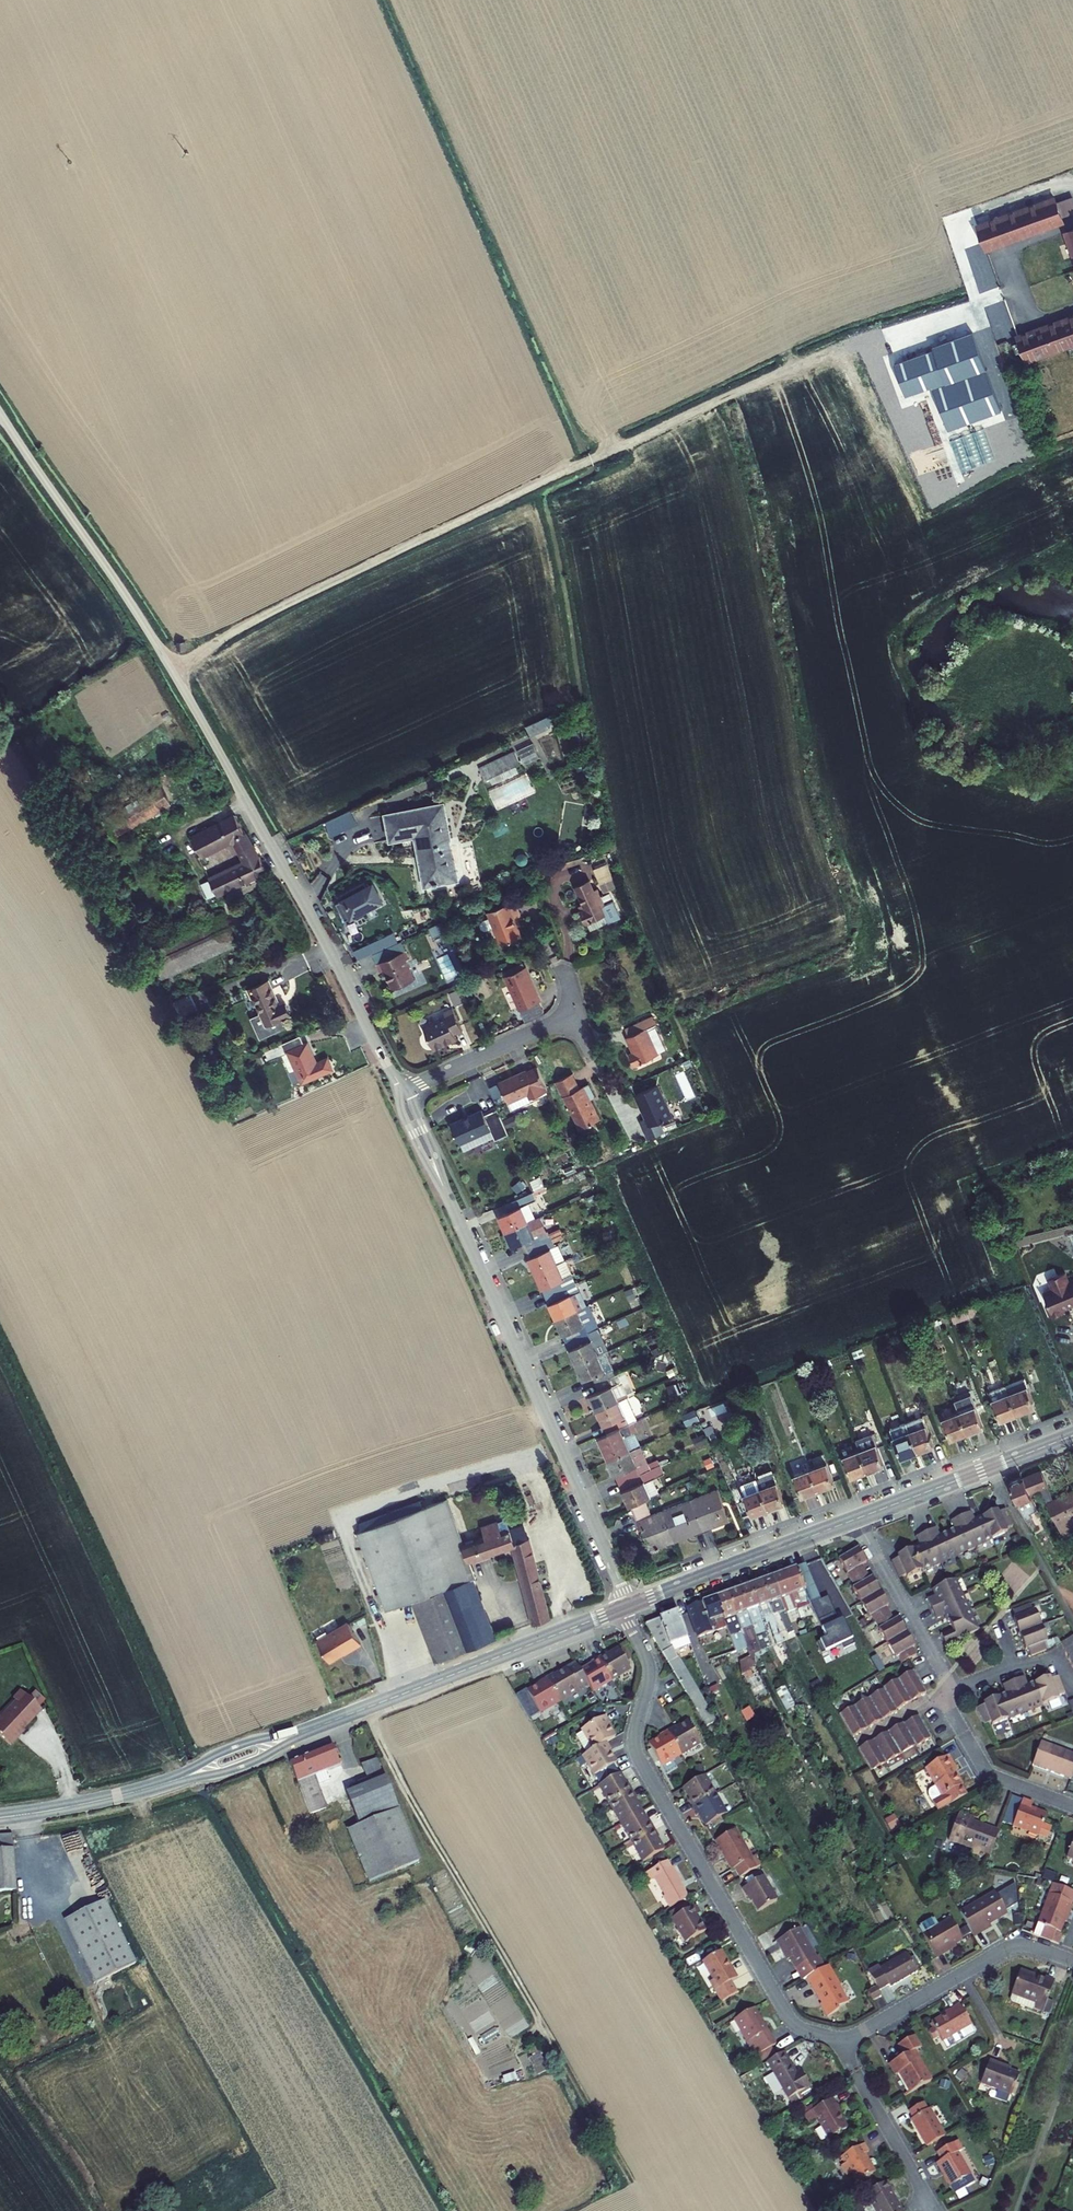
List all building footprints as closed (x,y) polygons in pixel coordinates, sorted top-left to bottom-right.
[(1056,203),(1062,218),(1072,214),(1072,198),(1072,197),(1056,203)] [(1055,199),(977,227),(986,250),(1063,222),(1062,218),(1056,203),(1055,199)] [(1018,338),(1023,353),(1026,361),(1072,344),(1072,317),(1018,338)] [(936,350),(947,380),(948,385),(987,371),(974,333),(935,347),(936,350)] [(867,375),(878,406),(899,399),(933,386),(947,380),(936,350),(867,375)] [(948,429),(1001,410),(987,371),(948,385),(947,380),(933,386),(948,429)] [(878,406),(888,433),(909,426),(899,399),(878,406)] [(531,737),(546,730),(541,720),(526,727),(531,737)] [(569,732),(573,747),(581,745),(576,730),(569,732)] [(533,744),(518,751),(525,765),(540,758),(533,744)] [(485,780),(520,764),(515,752),(480,768),(485,780)] [(527,773),(488,790),(496,810),(536,793),(527,773)] [(416,836),(425,886),(458,880),(443,804),(386,815),(391,841),(416,836)] [(351,811),(324,821),(330,836),(357,825),(351,811)] [(190,840),(200,858),(230,842),(234,843),(245,864),(210,881),(217,895),(266,871),(259,857),(258,857),(235,816),(190,840)] [(581,856),(558,864),(559,868),(582,860),(581,856)] [(582,860),(559,868),(560,869),(583,861),(582,860)] [(603,892),(617,887),(608,862),(594,868),(603,892)] [(575,885),(582,900),(586,907),(581,910),(587,922),(615,907),(607,891),(601,894),(597,886),(593,888),(589,878),(575,885)] [(202,885),(209,899),(217,895),(210,881),(202,885)] [(366,913),(365,911),(373,907),(374,909),(383,904),(382,902),(373,885),(367,888),(365,883),(340,896),(343,901),(337,904),(346,921),(355,917),(356,919),(366,913)] [(521,916),(515,901),(488,912),(490,918),(482,922),(480,926),(483,930),(486,931),(494,928),(501,945),(521,937),(514,919),(521,916)] [(378,963),(381,971),(385,970),(393,989),(415,980),(406,960),(409,959),(406,951),(378,963)] [(505,976),(520,1010),(541,1001),(526,967),(505,976)] [(290,1014),(285,1002),(279,1005),(268,980),(248,989),(252,998),(254,997),(271,1034),(286,1027),(282,1018),(290,1014)] [(178,1013),(181,1019),(197,1012),(190,995),(173,1002),(178,1013)] [(453,1009),(445,1013),(446,1016),(424,1026),(434,1049),(457,1039),(455,1034),(463,1031),(453,1009)] [(633,1065),(657,1054),(666,1050),(655,1025),(656,1024),(653,1017),(625,1029),(628,1036),(626,1037),(634,1053),(629,1055),(633,1065)] [(265,1051),(270,1063),(289,1054),(296,1070),(289,1073),(294,1084),(301,1081),(302,1083),(332,1069),(327,1059),(316,1063),(307,1043),(304,1044),(300,1036),(265,1051)] [(499,1083),(511,1110),(539,1098),(537,1094),(547,1089),(537,1067),(527,1072),(526,1070),(499,1083)] [(557,1082),(564,1097),(580,1129),(600,1120),(590,1100),(595,1098),(588,1084),(580,1089),(572,1074),(557,1082)] [(661,1133),(656,1123),(673,1116),(658,1085),(636,1095),(646,1118),(640,1121),(649,1139),(661,1133)] [(495,1140),(509,1134),(497,1109),(484,1115),(482,1110),(451,1124),(460,1144),(490,1130),(494,1137),(495,1140)] [(490,1130),(460,1144),(463,1151),(494,1137),(490,1130)] [(499,1216),(506,1232),(535,1219),(529,1204),(536,1200),(532,1192),(504,1204),(508,1212),(499,1216)] [(506,1232),(513,1247),(522,1243),(525,1251),(552,1239),(549,1231),(545,1233),(538,1217),(535,1219),(506,1232)] [(535,1274),(557,1264),(565,1260),(558,1245),(555,1246),(552,1239),(525,1251),(535,1274)] [(575,1283),(565,1260),(557,1264),(535,1274),(546,1296),(575,1283)] [(1069,1282),(1066,1272),(1048,1278),(1052,1288),(1043,1291),(1049,1307),(1047,1307),(1050,1315),(1063,1311),(1062,1307),(1072,1303),(1072,1280),(1069,1282)] [(575,1283),(546,1296),(556,1319),(585,1306),(575,1283)] [(571,1331),(575,1338),(595,1329),(585,1306),(556,1319),(563,1335),(571,1331)] [(578,1346),(569,1350),(576,1365),(605,1352),(608,1351),(598,1328),(595,1329),(575,1338),(578,1346)] [(576,1365),(583,1380),(592,1377),(595,1384),(609,1378),(616,1375),(605,1352),(576,1365)] [(619,1401),(609,1378),(595,1384),(599,1391),(590,1395),(597,1411),(619,1401)] [(1035,1407),(1024,1378),(1006,1385),(1017,1414),(1035,1407)] [(1017,1414),(1006,1385),(989,1392),(1000,1420),(1017,1414)] [(619,1401),(597,1411),(607,1434),(630,1423),(637,1420),(627,1397),(619,1401)] [(959,1413),(967,1433),(983,1427),(975,1406),(967,1410),(962,1398),(955,1401),(959,1413)] [(943,1419),(951,1439),(967,1433),(959,1413),(943,1419)] [(934,1446),(922,1416),(906,1423),(917,1452),(934,1446)] [(607,1434),(598,1438),(608,1460),(639,1447),(633,1432),(630,1423),(607,1434)] [(917,1452),(906,1423),(890,1429),(901,1458),(917,1452)] [(860,1451),(868,1471),(884,1465),(872,1434),(856,1440),(860,1451)] [(639,1447),(608,1460),(619,1483),(660,1465),(657,1459),(647,1464),(639,1447)] [(844,1457),(852,1477),(868,1471),(860,1451),(844,1457)] [(810,1470),(818,1490),(834,1484),(827,1463),(810,1470)] [(652,1479),(664,1474),(660,1465),(619,1483),(629,1507),(631,1506),(659,1493),(652,1479)] [(818,1490),(810,1470),(794,1476),(802,1496),(818,1490)] [(1072,1516),(1072,1491),(1053,1501),(1046,1486),(1047,1486),(1041,1471),(1023,1478),(1029,1493),(1039,1489),(1062,1535),(1072,1529),(1072,1519),(1071,1516),(1072,1516)] [(757,1479),(769,1509),(785,1503),(773,1473),(757,1479)] [(1037,1510),(1031,1499),(1029,1493),(1023,1478),(1009,1484),(1018,1504),(1026,1520),(1032,1517),(1030,1514),(1037,1510)] [(769,1509),(757,1479),(741,1485),(752,1515),(769,1509)] [(703,1532),(711,1529),(710,1527),(729,1520),(718,1490),(691,1500),(703,1532)] [(357,1532),(387,1611),(413,1602),(435,1661),(496,1638),(473,1579),(476,1578),(470,1560),(514,1545),(535,1624),(550,1618),(529,1539),(523,1525),(501,1533),(497,1522),(460,1535),(446,1499),(423,1508),(420,1501),(359,1524),(361,1531),(357,1532)] [(691,1500),(663,1511),(674,1540),(694,1532),(695,1535),(703,1532),(691,1500)] [(631,1506),(639,1529),(641,1529),(648,1547),(653,1549),(666,1544),(667,1546),(675,1543),(674,1540),(663,1511),(650,1515),(645,1501),(631,1506)] [(907,1578),(957,1555),(974,1547),(1007,1532),(1006,1530),(1013,1527),(1005,1510),(999,1513),(997,1511),(975,1521),(971,1512),(951,1522),(955,1530),(947,1534),(940,1537),(936,1528),(916,1537),(920,1546),(897,1556),(898,1559),(891,1562),(899,1579),(906,1576),(907,1578)] [(894,1621),(886,1608),(888,1606),(872,1577),(869,1579),(862,1566),(866,1563),(858,1548),(838,1560),(854,1587),(852,1589),(869,1618),(871,1616),(895,1658),(898,1657),(902,1664),(916,1655),(912,1648),(915,1647),(898,1618),(894,1621)] [(812,1583),(806,1566),(772,1578),(783,1608),(790,1605),(791,1608),(799,1605),(798,1602),(807,1599),(802,1586),(812,1583)] [(783,1608),(772,1578),(760,1582),(773,1616),(780,1613),(788,1635),(793,1632),(788,1623),(784,1611),(783,1608)] [(944,1646),(976,1631),(968,1612),(953,1581),(932,1590),(934,1596),(926,1600),(935,1620),(944,1616),(951,1631),(940,1636),(944,1646)] [(777,1646),(783,1643),(773,1616),(760,1582),(749,1586),(761,1620),(764,1619),(766,1624),(769,1623),(777,1646)] [(761,1620),(749,1586),(738,1590),(751,1627),(754,1635),(754,1636),(761,1634),(767,1650),(772,1648),(761,1620)] [(751,1627),(738,1590),(727,1594),(740,1631),(743,1639),(746,1648),(750,1658),(761,1653),(754,1636),(754,1635),(751,1627)] [(740,1631),(727,1594),(716,1599),(726,1628),(730,1638),(737,1635),(742,1650),(746,1648),(743,1639),(740,1631)] [(726,1628),(716,1599),(687,1609),(697,1638),(726,1628)] [(1048,1650),(1045,1643),(1047,1642),(1035,1611),(1033,1612),(1030,1605),(1013,1612),(1015,1619),(1013,1620),(1025,1651),(1028,1650),(1030,1657),(1048,1650)] [(690,1645),(678,1612),(645,1625),(696,1711),(697,1710),(705,1705),(673,1651),(690,1645)] [(816,1622),(825,1639),(816,1644),(822,1655),(841,1644),(843,1649),(854,1643),(841,1619),(835,1622),(831,1614),(816,1622)] [(348,1624),(317,1643),(330,1665),(345,1656),(343,1654),(360,1643),(348,1624)] [(1072,1665),(1072,1637),(1061,1643),(1072,1665)] [(766,1651),(778,1674),(784,1670),(772,1648),(767,1650),(766,1651)] [(599,1659),(612,1681),(631,1669),(620,1649),(607,1657),(606,1654),(599,1659)] [(591,1663),(592,1665),(581,1672),(588,1685),(593,1692),(612,1681),(599,1659),(591,1663)] [(588,1685),(581,1672),(576,1664),(554,1677),(553,1675),(546,1679),(559,1702),(588,1685)] [(759,1686),(751,1671),(743,1675),(751,1690),(759,1686)] [(851,1738),(866,1729),(882,1720),(897,1712),(896,1710),(926,1693),(913,1671),(898,1680),(883,1688),(884,1690),(839,1716),(851,1738)] [(1051,1680),(1050,1677),(1034,1684),(1027,1687),(1023,1678),(1003,1686),(1006,1694),(983,1704),(984,1706),(974,1710),(984,1726),(991,1723),(992,1726),(1043,1706),(1059,1700),(1058,1697),(1065,1694),(1058,1677),(1051,1680)] [(546,1679),(538,1683),(539,1685),(527,1693),(540,1714),(559,1702),(546,1679)] [(787,1714),(797,1710),(786,1687),(777,1692),(787,1714)] [(20,1691),(13,1699),(15,1701),(0,1718),(0,1737),(10,1746),(18,1737),(17,1735),(40,1710),(20,1691)] [(697,1710),(707,1727),(715,1722),(705,1705),(697,1710)] [(904,1725),(903,1724),(888,1733),(858,1750),(870,1772),(916,1746),(917,1747),(932,1738),(919,1716),(904,1725)] [(587,1754),(607,1743),(615,1738),(608,1725),(610,1724),(606,1717),(582,1730),(583,1732),(576,1736),(587,1754)] [(676,1730),(675,1728),(667,1732),(681,1755),(701,1744),(688,1722),(676,1730)] [(660,1736),(661,1738),(649,1745),(666,1774),(676,1768),(671,1761),(681,1755),(667,1732),(660,1736)] [(1063,1750),(1041,1742),(1032,1765),(1071,1780),(1072,1774),(1072,1754),(1063,1750)] [(1072,1754),(1072,1745),(1065,1742),(1063,1750),(1072,1754)] [(587,1754),(583,1756),(576,1760),(579,1766),(582,1766),(587,1763),(595,1776),(616,1764),(609,1751),(611,1750),(607,1743),(587,1754)] [(333,1747),(290,1763),(310,1815),(327,1808),(318,1785),(329,1781),(326,1772),(340,1766),(333,1747)] [(961,1786),(962,1786),(954,1773),(957,1771),(948,1756),(925,1769),(935,1786),(932,1789),(929,1793),(929,1797),(938,1812),(966,1796),(961,1786)] [(361,1765),(370,1786),(385,1779),(376,1759),(361,1765)] [(633,1792),(629,1785),(626,1786),(619,1775),(599,1786),(610,1805),(633,1792)] [(691,1800),(689,1801),(693,1809),(715,1796),(704,1777),(684,1788),(691,1800)] [(385,1779),(370,1786),(346,1795),(360,1827),(399,1810),(386,1779),(385,1779)] [(633,1792),(610,1805),(621,1824),(642,1813),(635,1801),(637,1800),(633,1792)] [(699,1815),(706,1826),(726,1815),(715,1796),(693,1809),(697,1816),(699,1815)] [(1013,1826),(1038,1836),(1046,1815),(1030,1809),(1032,1804),(1022,1800),(1013,1826)] [(360,1827),(348,1831),(369,1883),(420,1862),(399,1810),(360,1827)] [(651,1823),(648,1824),(642,1813),(621,1824),(633,1843),(655,1831),(651,1823)] [(975,1854),(989,1859),(999,1833),(972,1823),(974,1819),(959,1813),(949,1839),(976,1849),(975,1854)] [(885,1821),(891,1830),(899,1825),(894,1815),(885,1821)] [(633,1843),(644,1863),(664,1851),(657,1839),(659,1838),(655,1831),(633,1843)] [(752,1859),(736,1831),(716,1843),(732,1870),(734,1869),(740,1878),(760,1866),(755,1857),(752,1859)] [(0,1836),(0,1893),(16,1892),(12,1835),(0,1836)] [(683,1888),(682,1889),(679,1885),(682,1883),(673,1868),(672,1868),(668,1861),(644,1875),(648,1882),(655,1879),(665,1896),(663,1897),(670,1908),(688,1897),(683,1888)] [(760,1871),(741,1882),(745,1888),(763,1877),(760,1871)] [(743,1889),(747,1897),(750,1896),(759,1912),(777,1901),(763,1877),(745,1888),(743,1889)] [(1069,1911),(1070,1911),(1072,1904),(1072,1892),(1052,1884),(1033,1935),(1058,1945),(1062,1934),(1060,1933),(1069,1911)] [(974,1937),(981,1933),(979,1930),(989,1924),(1007,1914),(995,1893),(960,1913),(974,1937)] [(104,1902),(65,1921),(96,1984),(135,1964),(104,1902)] [(700,1914),(695,1906),(672,1919),(686,1943),(705,1932),(696,1916),(700,1914)] [(919,1928),(936,1959),(952,1950),(950,1948),(963,1940),(950,1919),(938,1926),(934,1919),(932,1920),(932,1919),(920,1926),(921,1927),(919,1928)] [(981,1933),(991,1927),(989,1924),(979,1930),(981,1933)] [(790,1959),(795,1969),(802,1981),(807,1978),(823,1969),(800,1929),(776,1942),(781,1951),(784,1949),(790,1959)] [(790,1959),(784,1949),(781,1951),(787,1961),(790,1959)] [(914,1949),(906,1953),(916,1970),(923,1966),(914,1949)] [(731,1982),(737,1979),(721,1951),(702,1962),(713,1981),(710,1983),(721,2003),(737,1993),(731,1982)] [(890,1988),(917,1972),(916,1970),(906,1953),(880,1969),(878,1966),(868,1972),(877,1987),(879,1991),(889,1985),(890,1988)] [(837,2009),(848,2003),(838,1986),(840,1985),(829,1966),(823,1969),(807,1978),(822,2005),(821,2005),(828,2017),(838,2011),(837,2009)] [(1054,1981),(1045,1978),(1044,1981),(1020,1972),(1010,2000),(1011,2004),(1032,2012),(1034,2009),(1043,2012),(1047,2000),(1054,1981)] [(877,1987),(868,1993),(873,2002),(882,1996),(879,1991),(877,1987)] [(1047,2000),(1043,2012),(1048,2014),(1053,2002),(1047,2000)] [(960,2005),(943,2014),(944,2016),(931,2023),(935,2029),(928,2033),(933,2043),(940,2039),(947,2048),(959,2042),(955,2035),(972,2025),(960,2005)] [(776,2046),(768,2032),(755,2009),(734,2020),(756,2057),(776,2046)] [(889,2065),(895,2076),(899,2074),(910,2093),(931,2081),(914,2051),(920,2048),(913,2037),(898,2046),(904,2056),(889,2065)] [(487,2081),(517,2068),(508,2047),(478,2061),(487,2081)] [(810,2087),(804,2077),(799,2079),(796,2074),(784,2053),(767,2063),(788,2100),(810,2087)] [(1012,2096),(1019,2074),(1011,2071),(1003,2068),(1004,2066),(989,2061),(981,2084),(1012,2096)] [(841,2113),(833,2100),(812,2112),(804,2116),(809,2125),(817,2120),(829,2140),(848,2129),(839,2114),(841,2113)] [(910,2112),(914,2119),(911,2120),(927,2147),(945,2136),(930,2110),(927,2111),(923,2104),(910,2112)] [(953,2186),(967,2177),(971,2175),(958,2153),(963,2150),(958,2142),(937,2154),(942,2162),(937,2165),(950,2187),(953,2186)] [(852,2174),(858,2184),(875,2173),(865,2155),(869,2153),(864,2145),(843,2157),(846,2164),(845,2165),(841,2167),(847,2177),(852,2174)] [(955,2189),(970,2181),(967,2177),(953,2186),(955,2189)] [(887,2182),(866,2194),(874,2209),(870,2210),(903,2210),(891,2191),(893,2191),(887,2182)]
